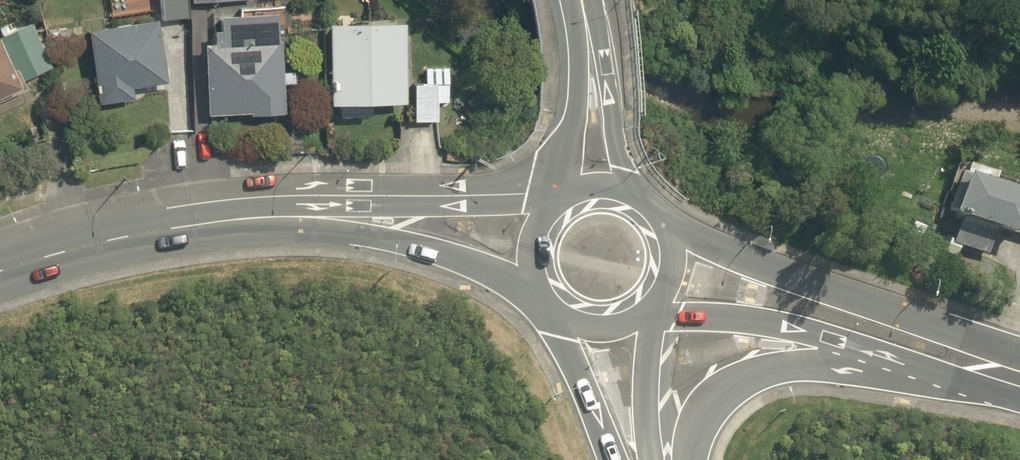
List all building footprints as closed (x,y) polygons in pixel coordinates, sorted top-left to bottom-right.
[(155,14),(191,9),(190,0),(153,0),(155,14)] [(160,26),(168,137),(205,135),(203,110),(289,104),(283,6),(187,12),(188,24),(160,26)] [(325,101),(399,98),(396,8),(312,12),(313,27),(321,27),(325,101)] [(22,93),(16,80),(48,64),(20,9),(0,20),(0,104),(22,93)] [(80,15),(86,100),(129,96),(128,81),(156,79),(151,10),(80,15)] [(952,219),(961,222),(997,233),(1018,240),(1019,236),(1019,237),(1019,197),(993,188),(996,177),(967,168),(964,179),(960,177),(948,212),(954,214),(952,219)] [(989,257),(997,233),(961,222),(953,245),(989,257)]
